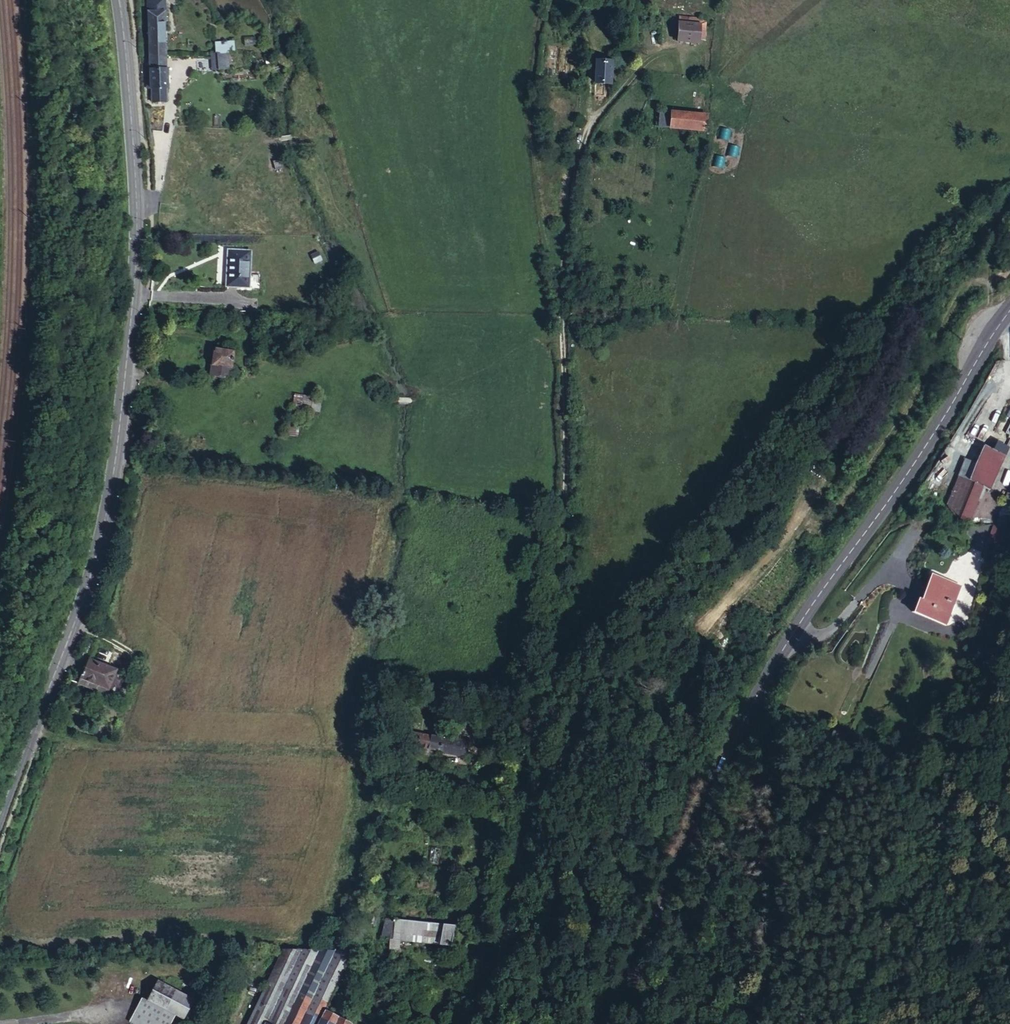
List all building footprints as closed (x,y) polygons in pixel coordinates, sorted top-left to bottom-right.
[(148,12),(149,57),(166,56),(165,12),(148,12)] [(700,28),(700,25),(688,24),(689,18),(678,17),(677,42),(699,44),(699,40),(705,41),(706,29),(700,28)] [(234,53),(233,42),(216,43),(217,56),(217,62),(218,70),(228,69),(227,54),(234,53)] [(152,102),(167,102),(166,56),(149,57),(150,71),(151,71),(152,102)] [(609,84),(611,63),(596,62),(594,83),(609,84)] [(706,131),(708,116),(659,112),(658,127),(706,131)] [(249,288),(250,251),(228,250),(226,287),(249,288)] [(229,378),(233,352),(215,349),(210,375),(229,378)] [(300,409),(319,410),(320,397),(301,395),(300,409)] [(1009,442),(1009,406),(1002,403),(994,421),(984,418),(968,457),(982,477),(998,442),(1009,446),(1009,442)] [(993,526),(989,540),(1000,543),(1004,530),(993,526)] [(985,542),(971,538),(968,547),(959,544),(951,564),(942,561),(938,572),(969,583),(985,542)] [(946,623),(960,582),(925,571),(911,611),(946,623)] [(116,670),(89,659),(83,672),(83,671),(80,678),(78,683),(114,697),(123,673),(116,670)] [(114,697),(78,683),(77,683),(74,690),(111,705),(114,697)] [(459,735),(439,731),(437,741),(460,746),(459,735)] [(460,746),(437,741),(416,737),(414,743),(408,741),(406,750),(462,760),(466,746),(460,746)] [(356,907),(349,927),(389,938),(458,944),(460,925),(399,919),(377,913),(359,908),(356,907)] [(334,950),(282,949),(246,1023),(352,1023),(329,1014),(354,951),(334,950)] [(182,1020),(192,1001),(156,982),(147,1001),(148,1001),(175,1015),(182,1020)] [(175,1015),(148,1001),(147,1003),(141,999),(129,1022),(133,1023),(170,1023),(175,1015)]
